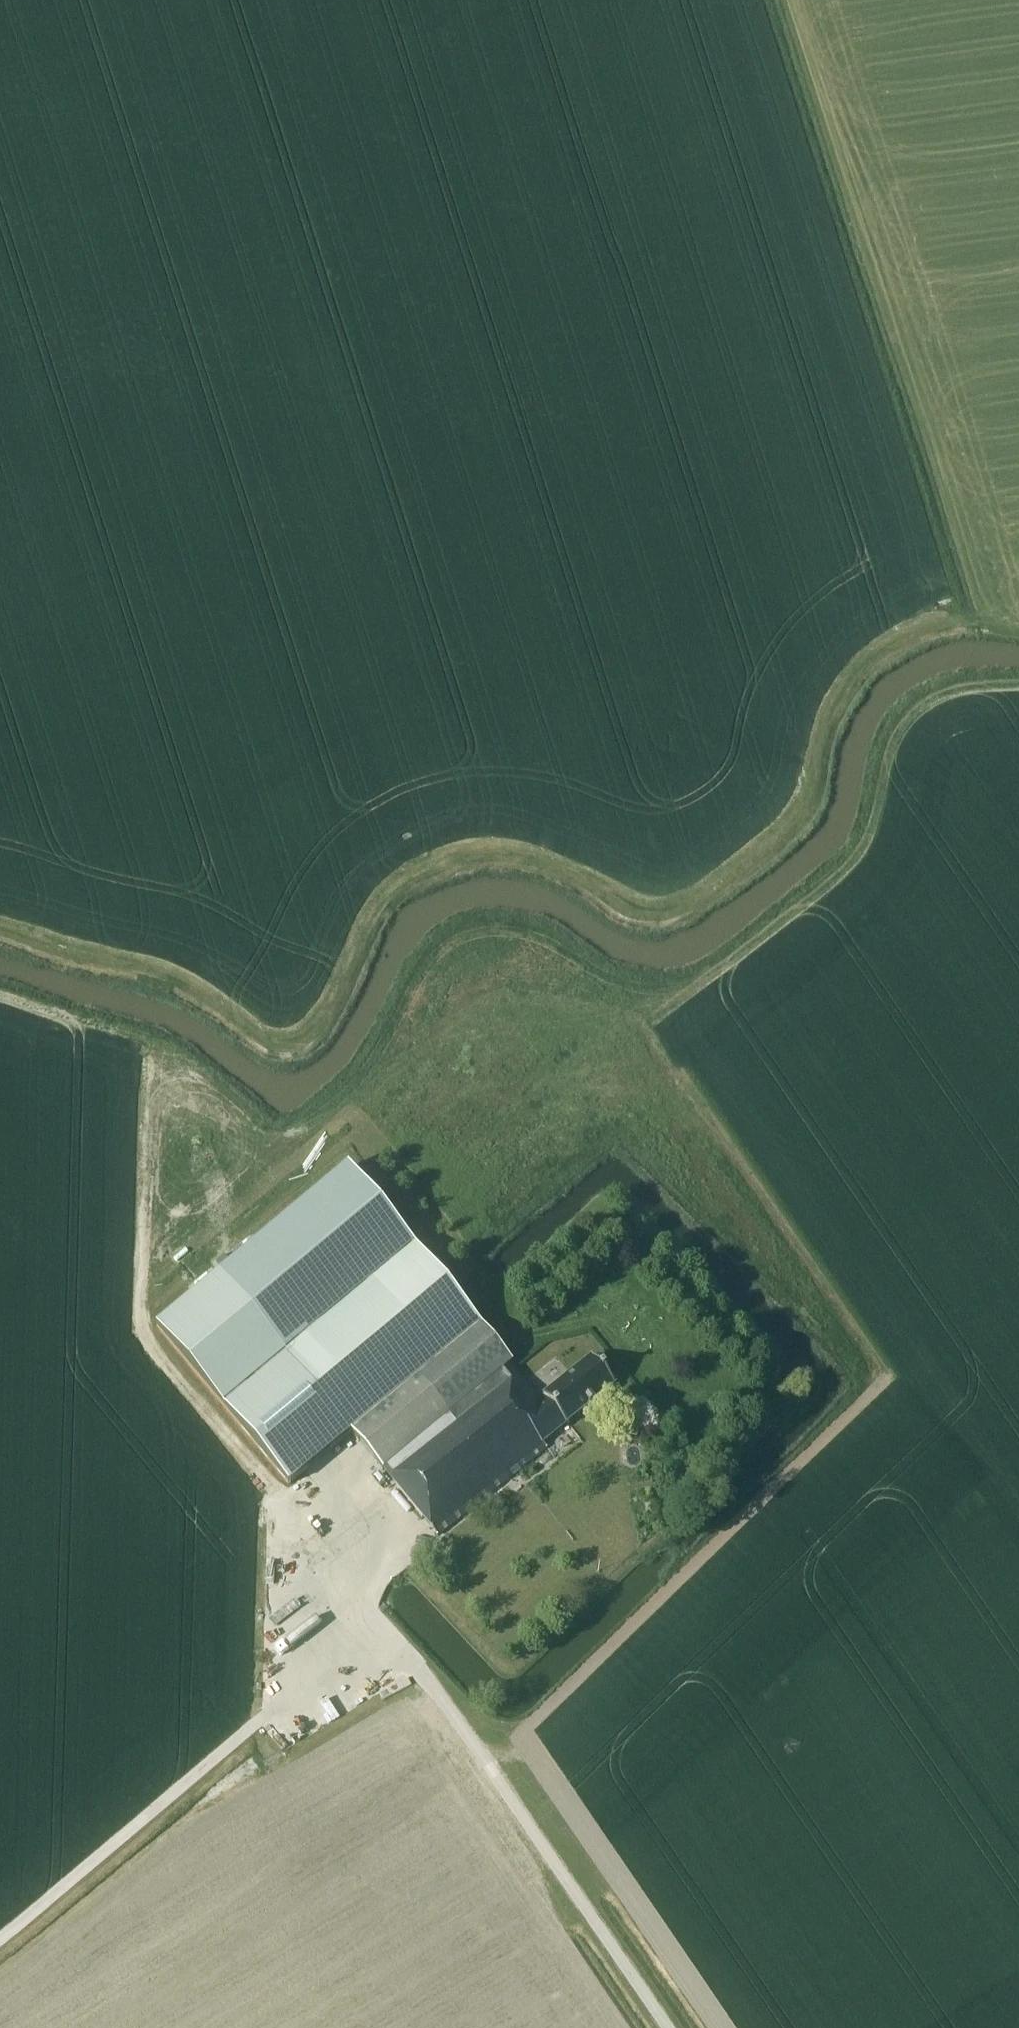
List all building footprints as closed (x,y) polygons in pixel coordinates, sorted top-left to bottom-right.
[(156,1326),(225,1405),(416,1246),(349,1167),(156,1326)] [(512,1365),(416,1246),(225,1405),(288,1482),(350,1430),(436,1537),(547,1450),(543,1445),(615,1387),(592,1359),(540,1400),(512,1365)]
